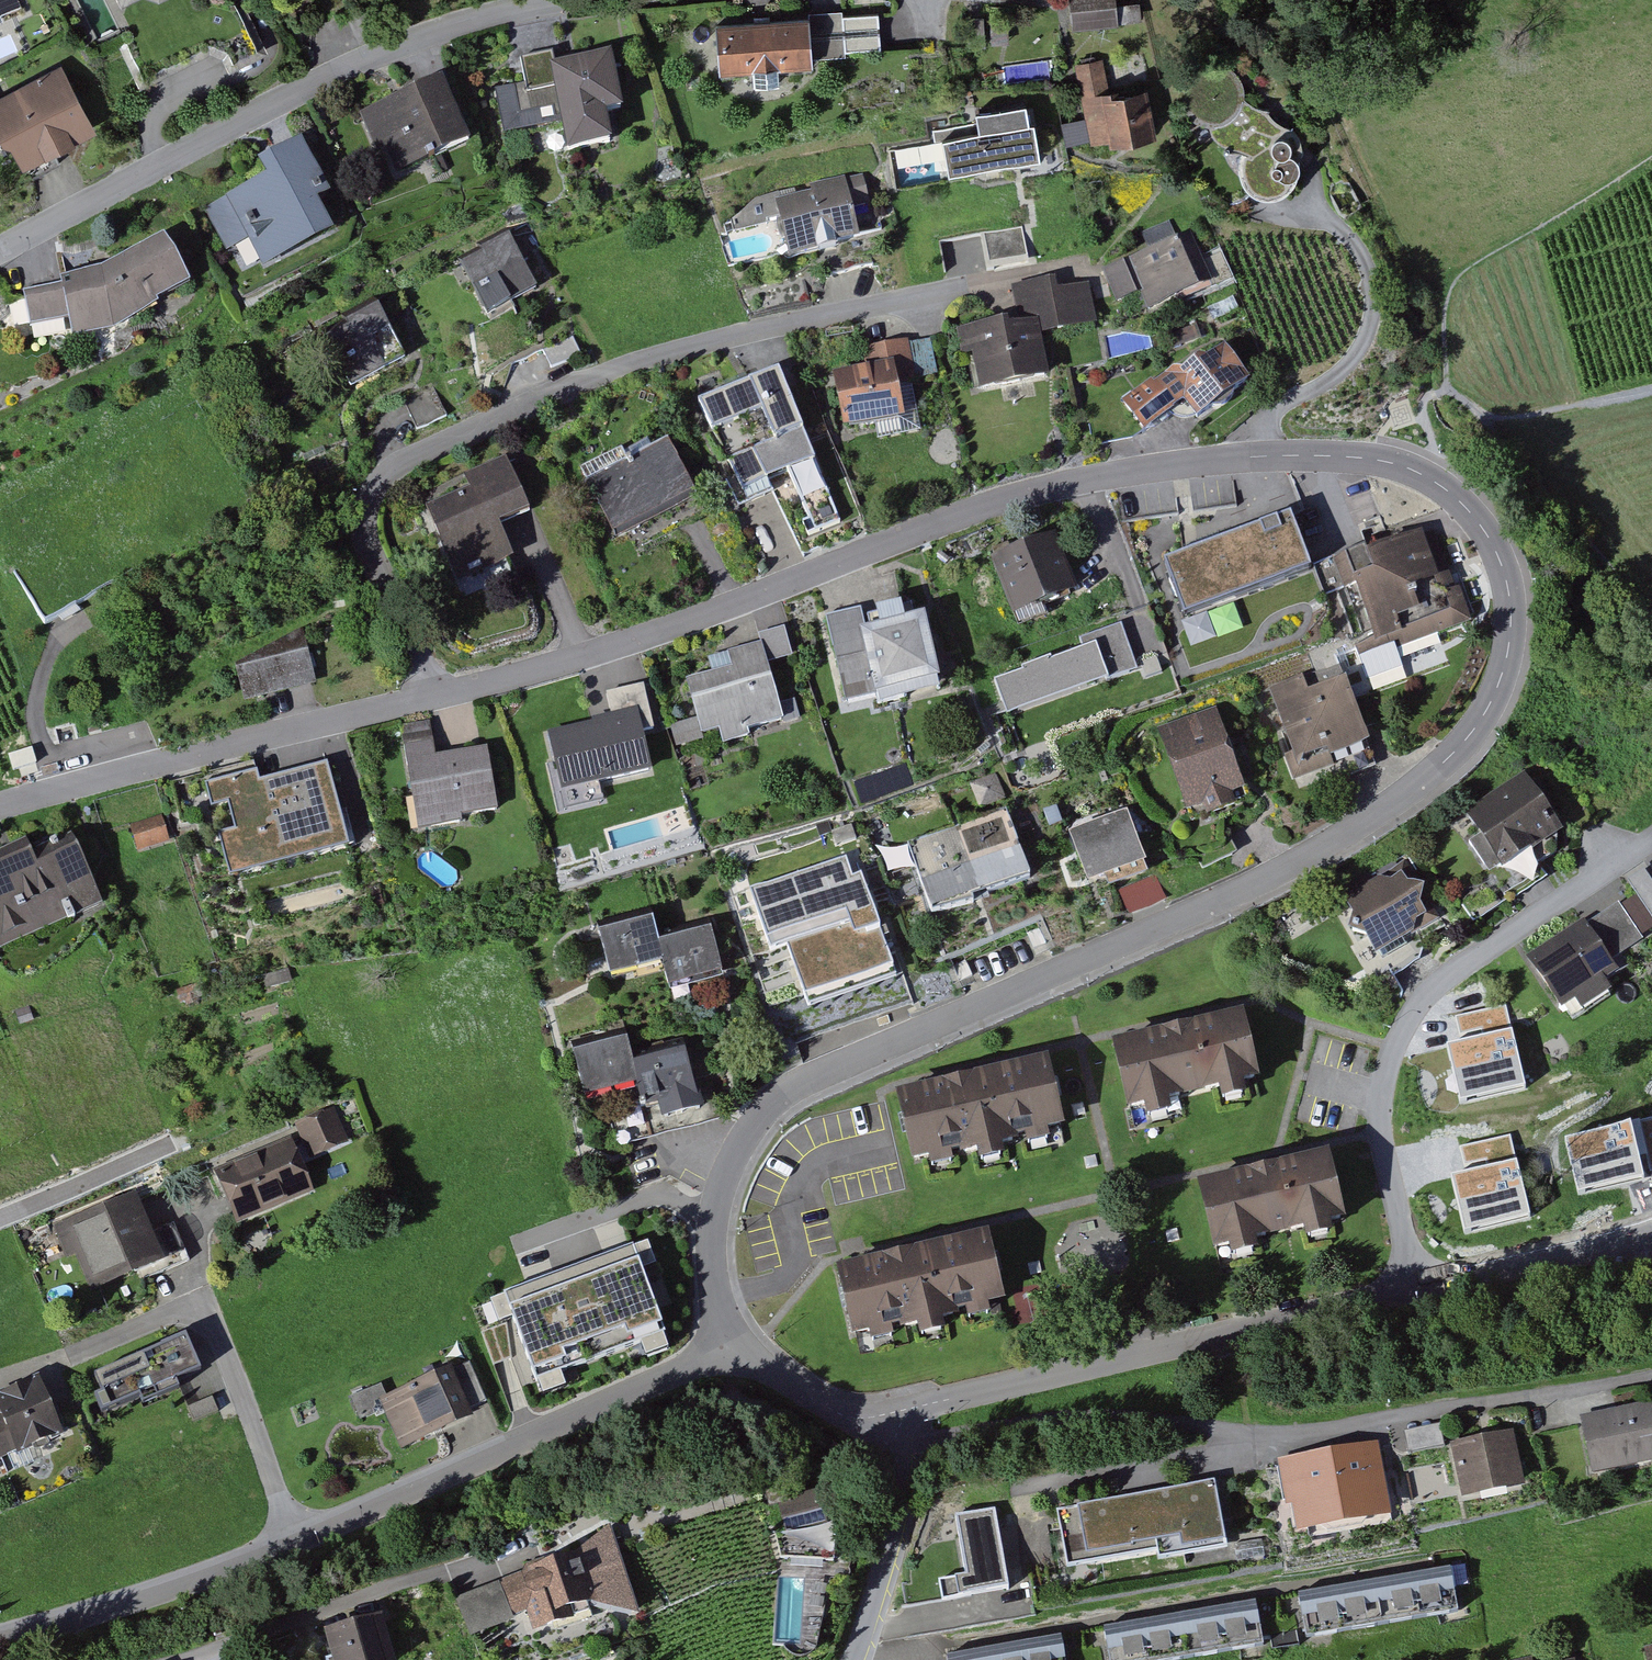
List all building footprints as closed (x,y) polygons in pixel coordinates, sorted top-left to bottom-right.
[(34,17),(27,0),(0,0),(0,32),(34,17)] [(1072,30),(1120,24),(1118,0),(1068,0),(1072,30)] [(879,15),(715,28),(720,81),(815,73),(814,62),(882,56),(879,15)] [(619,116),(609,60),(526,76),(537,129),(556,126),(561,150),(609,140),(605,118),(619,116)] [(1204,127),(1215,135),(1235,171),(1245,186),(1265,200),(1277,196),(1288,197),(1300,193),(1308,179),(1324,164),(1302,139),(1283,128),(1269,114),(1246,102),(1241,79),(1221,62),(1186,113),(1204,127)] [(1079,70),(1093,145),(1153,134),(1145,90),(1111,97),(1105,65),(1079,70)] [(0,100),(0,178),(93,131),(61,69),(0,100)] [(444,82),(360,117),(387,180),(471,144),(444,82)] [(507,131),(535,125),(525,84),(498,90),(507,131)] [(884,142),(893,190),(1042,160),(1032,112),(884,142)] [(249,246),(262,271),(332,235),(314,201),(326,194),(300,143),(258,164),(267,182),(205,213),(227,257),(249,246)] [(847,181),(753,203),(768,266),(862,243),(847,181)] [(983,239),(988,269),(1030,262),(1024,231),(983,239)] [(1116,268),(1136,319),(1217,289),(1198,238),(1116,268)] [(163,239),(101,270),(68,275),(69,287),(27,293),(31,324),(74,318),(77,338),(110,334),(191,293),(163,239)] [(490,316),(537,291),(510,240),(463,264),(490,316)] [(965,334),(975,394),(1050,382),(1043,335),(1097,327),(1090,284),(1015,296),(1019,326),(965,334)] [(314,338),(339,392),(405,361),(380,308),(314,338)] [(546,350),(554,368),(583,355),(576,338),(546,350)] [(1121,407),(1142,436),(1185,405),(1197,421),(1251,383),(1227,349),(1206,364),(1203,360),(1181,375),(1176,368),(1121,407)] [(802,554),(852,533),(784,366),(699,400),(713,434),(762,415),(775,446),(729,465),(743,499),(775,487),(802,554)] [(831,382),(843,434),(905,420),(893,367),(831,382)] [(420,428),(447,415),(434,389),(407,402),(420,428)] [(587,480),(613,536),(695,498),(669,442),(587,480)] [(467,493),(426,511),(461,587),(512,564),(496,528),(532,512),(509,459),(461,480),(467,493)] [(1303,532),(1177,572),(1196,631),(1322,591),(1316,572),(1303,532)] [(1424,536),(1347,562),(1359,595),(1379,655),(1472,623),(1454,569),(1437,575),(1424,536)] [(996,560),(1016,618),(1075,598),(1055,540),(996,560)] [(1359,595),(1347,562),(1316,572),(1322,591),(1327,606),(1359,595)] [(825,618),(842,703),(939,684),(927,623),(864,635),(860,611),(825,618)] [(786,622),(761,632),(773,661),(797,652),(786,622)] [(995,683),(1008,720),(1140,675),(1123,625),(1080,639),(1085,653),(995,683)] [(690,686),(702,734),(782,714),(765,648),(713,661),(718,679),(690,686)] [(238,674),(246,704),(318,685),(310,655),(238,674)] [(1302,788),(1373,764),(1341,668),(1269,692),(1302,788)] [(547,740),(561,798),(653,775),(634,696),(603,704),(609,725),(547,740)] [(1161,729),(1189,822),(1245,805),(1217,712),(1161,729)] [(406,746),(420,830),(498,817),(488,755),(439,764),(435,741),(406,746)] [(339,770),(249,792),(265,858),(356,836),(339,770)] [(977,783),(983,804),(1005,797),(999,776),(977,783)] [(1469,811),(1502,867),(1562,833),(1529,776),(1469,811)] [(164,814),(132,826),(141,852),(173,840),(164,814)] [(907,849),(929,917),(1032,883),(1010,816),(907,849)] [(1068,839),(1086,888),(1145,866),(1126,817),(1068,839)] [(100,906),(75,840),(31,857),(27,846),(0,856),(0,944),(100,906)] [(794,934),(888,898),(870,850),(775,887),(794,934)] [(1344,899),(1373,955),(1436,922),(1407,866),(1344,899)] [(1132,911),(1167,896),(1158,876),(1123,891),(1132,911)] [(794,934),(812,982),(907,946),(888,898),(794,934)] [(1620,899),(1528,962),(1562,1012),(1620,972),(1613,963),(1648,939),(1620,899)] [(598,939),(608,978),(660,963),(668,992),(723,977),(710,932),(657,946),(651,925),(598,939)] [(772,951),(772,949),(756,955),(771,998),(804,986),(790,945),(772,951)] [(1245,1017),(1113,1047),(1129,1118),(1261,1088),(1245,1017)] [(625,1044),(572,1058),(583,1099),(633,1086),(645,1134),(706,1119),(688,1053),(631,1068),(625,1044)] [(1044,1065),(896,1098),(912,1169),(1060,1136),(1044,1065)] [(304,1129),(316,1158),(346,1145),(335,1117),(304,1129)] [(217,1180),(235,1224),(314,1192),(296,1148),(217,1180)] [(1332,1155),(1200,1185),(1216,1256),(1348,1226),(1332,1155)] [(64,1225),(92,1292),(164,1262),(136,1195),(64,1225)] [(646,1266),(658,1261),(649,1238),(637,1243),(646,1266)] [(982,1238),(834,1271),(850,1342),(998,1309),(982,1238)] [(664,1331),(632,1248),(504,1296),(536,1380),(664,1331)] [(207,1384),(190,1340),(96,1375),(113,1419),(207,1384)] [(381,1398),(402,1447),(476,1417),(456,1367),(381,1398)] [(69,1435),(48,1383),(0,1402),(0,1415),(3,1422),(0,1423),(0,1463),(69,1435)] [(1582,1417),(1594,1471),(1651,1458),(1651,1402),(1582,1417)] [(1407,1429),(1412,1451),(1445,1444),(1441,1422),(1407,1429)] [(1453,1446),(1465,1495),(1526,1481),(1515,1432),(1453,1446)] [(1378,1444),(1281,1458),(1292,1531),(1389,1516),(1378,1444)] [(1212,1479),(1056,1506),(1066,1563),(1222,1536),(1212,1479)] [(780,1501),(788,1533),(778,1534),(782,1556),(832,1559),(839,1520),(826,1523),(818,1493),(780,1501)] [(941,1601),(1007,1589),(992,1507),(956,1514),(967,1571),(937,1577),(941,1601)] [(579,1556),(501,1582),(513,1618),(528,1613),(534,1630),(571,1618),(568,1609),(594,1600),(633,1613),(608,1530),(579,1556)] [(1301,1599),(1308,1637),(1455,1610),(1449,1573),(1301,1599)] [(1254,1607),(1108,1632),(1112,1659),(1182,1659),(1261,1646),(1254,1607)] [(322,1629),(329,1659),(389,1659),(378,1615),(322,1629)] [(1060,1639),(949,1657),(950,1659),(1064,1659),(1060,1639)]
